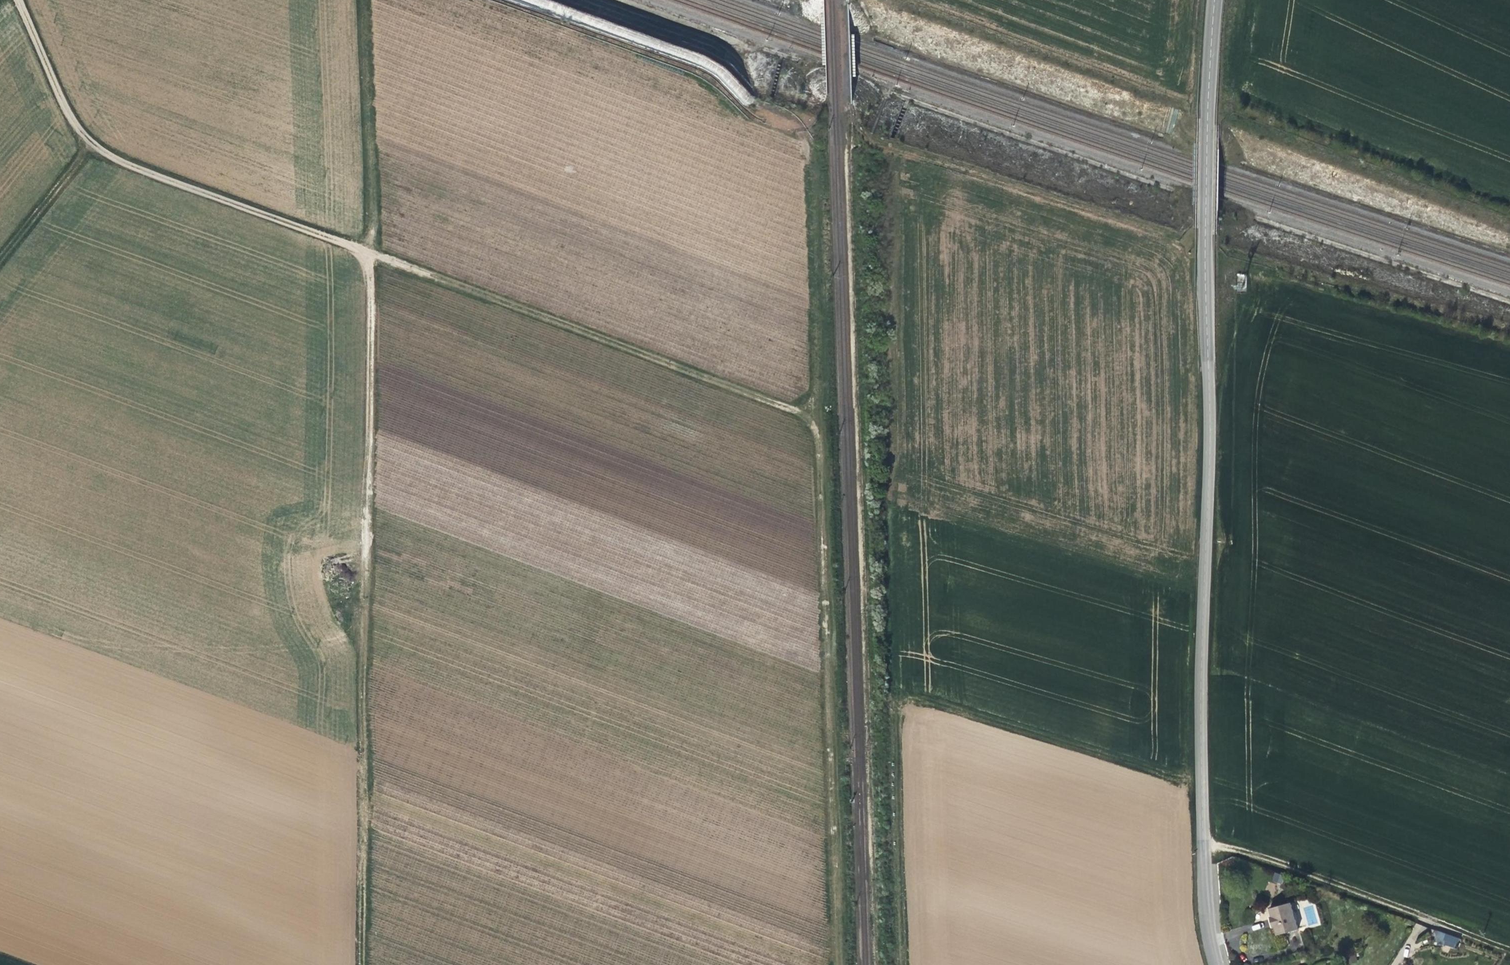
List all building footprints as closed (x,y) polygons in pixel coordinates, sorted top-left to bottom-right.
[(742,103),(751,103),(751,96),(742,95),(742,103)] [(1282,883),(1285,876),(1276,873),(1273,880),(1282,883)] [(1289,891),(1293,884),(1285,880),(1281,887),(1289,891)] [(1294,912),(1291,902),(1269,909),(1272,917),(1270,917),(1272,924),(1274,927),(1275,927),(1277,935),(1299,929),(1296,919),(1294,912)] [(1458,945),(1457,933),(1434,934),(1435,946),(1458,945)]
